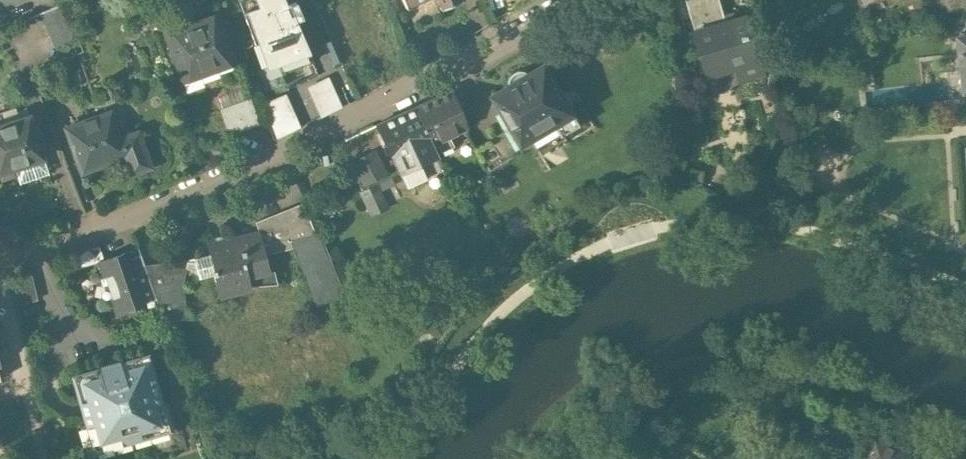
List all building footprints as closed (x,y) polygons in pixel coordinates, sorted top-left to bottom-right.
[(241,10),(268,82),(319,63),(295,0),(268,0),(241,10)] [(318,13),(339,62),(356,54),(358,60),(380,51),(370,27),(376,24),(366,0),(349,0),(318,13)] [(442,9),(461,0),(438,0),(442,9)] [(697,32),(727,23),(720,0),(688,0),(697,32)] [(940,14),(950,8),(945,0),(932,0),(940,14)] [(62,5),(40,14),(54,48),(76,38),(62,5)] [(217,15),(165,34),(182,80),(234,61),(217,15)] [(727,23),(697,32),(710,75),(738,67),(742,79),(764,72),(748,17),(727,23)] [(511,82),(511,86),(495,95),(504,112),(499,115),(508,130),(518,148),(519,147),(533,139),(575,114),(576,114),(572,108),(573,102),(567,92),(562,90),(561,90),(546,65),(530,75),(526,73),(521,72),(516,74),(513,77),(511,82)] [(301,123),(344,108),(332,72),(288,87),(301,123)] [(871,103),(953,99),(952,80),(870,85),(871,103)] [(452,90),(414,107),(433,148),(437,146),(440,152),(453,146),(448,136),(468,127),(452,90)] [(265,100),(280,136),(301,127),(287,91),(265,100)] [(248,100),(221,110),(231,134),(257,124),(248,100)] [(414,107),(378,124),(395,160),(414,152),(418,161),(436,153),(433,148),(414,107)] [(0,115),(0,125),(19,118),(16,110),(0,115)] [(110,110),(65,127),(82,172),(124,157),(130,174),(151,167),(137,131),(135,132),(134,130),(120,136),(110,110)] [(575,114),(533,139),(534,140),(557,126),(563,136),(582,125),(575,114)] [(0,125),(0,173),(13,169),(44,158),(29,115),(19,118),(0,125)] [(508,130),(475,150),(489,172),(522,152),(519,147),(518,148),(508,130)] [(373,151),(353,161),(365,184),(385,174),(373,151)] [(414,152),(395,160),(408,187),(427,179),(418,161),(414,152)] [(44,158),(13,169),(15,177),(16,176),(19,183),(49,174),(44,158)] [(0,173),(0,176),(2,181),(15,177),(13,169),(0,173)] [(303,202),(256,221),(258,232),(259,232),(265,254),(294,247),(293,243),(315,234),(303,202)] [(258,232),(207,245),(210,256),(221,255),(224,267),(211,270),(218,297),(250,287),(247,277),(269,272),(265,254),(259,232),(258,232)] [(343,294),(318,233),(315,234),(293,243),(294,247),(317,305),(343,294)] [(129,259),(127,253),(100,262),(117,311),(156,298),(144,264),(140,255),(129,259)] [(187,259),(144,264),(156,298),(164,321),(186,318),(183,283),(187,259)] [(31,274),(11,279),(15,295),(34,290),(31,274)] [(402,282),(398,280),(391,281),(388,285),(389,291),(394,295),(401,293),(403,288),(402,282)] [(118,359),(100,364),(101,367),(72,375),(92,444),(167,422),(147,354),(119,362),(118,359)] [(865,458),(907,458),(909,454),(876,437),(865,458)]
